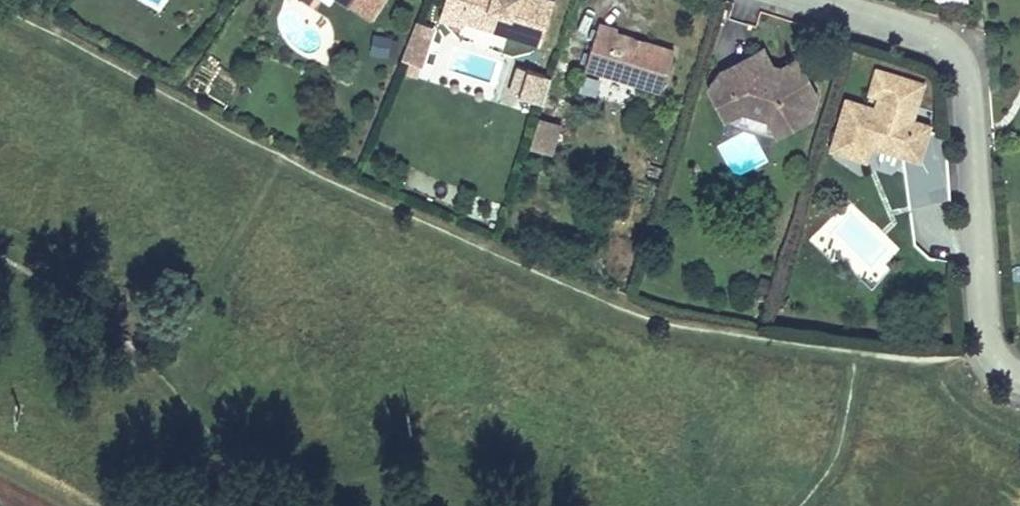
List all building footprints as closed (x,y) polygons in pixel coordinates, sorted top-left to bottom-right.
[(347,15),(356,0),(324,0),(347,15)] [(442,2),(465,9),(461,21),(462,22),(538,45),(552,2),(546,0),(443,0),(442,2)] [(465,9),(442,2),(437,19),(461,26),(462,22),(461,21),(465,9)] [(418,23),(405,60),(426,67),(439,30),(418,23)] [(618,28),(600,23),(585,71),(660,94),(674,50),(616,32),(618,28)] [(375,34),(373,54),(390,56),(392,36),(375,34)] [(721,70),(707,93),(725,124),(741,115),(768,123),(776,140),(812,122),(819,97),(797,58),(781,66),(771,63),(763,48),(721,70)] [(925,84),(875,69),(866,97),(877,101),(875,108),(845,99),(828,153),(875,168),(880,153),(903,160),(920,165),(931,130),(932,127),(913,121),(900,117),(905,103),(918,107),(925,84)] [(528,72),(519,98),(540,105),(549,79),(528,72)] [(918,107),(905,103),(900,117),(913,121),(918,107)] [(563,126),(539,119),(529,150),(553,158),(563,126)] [(945,135),(931,130),(920,165),(903,160),(909,207),(950,197),(945,135)]
